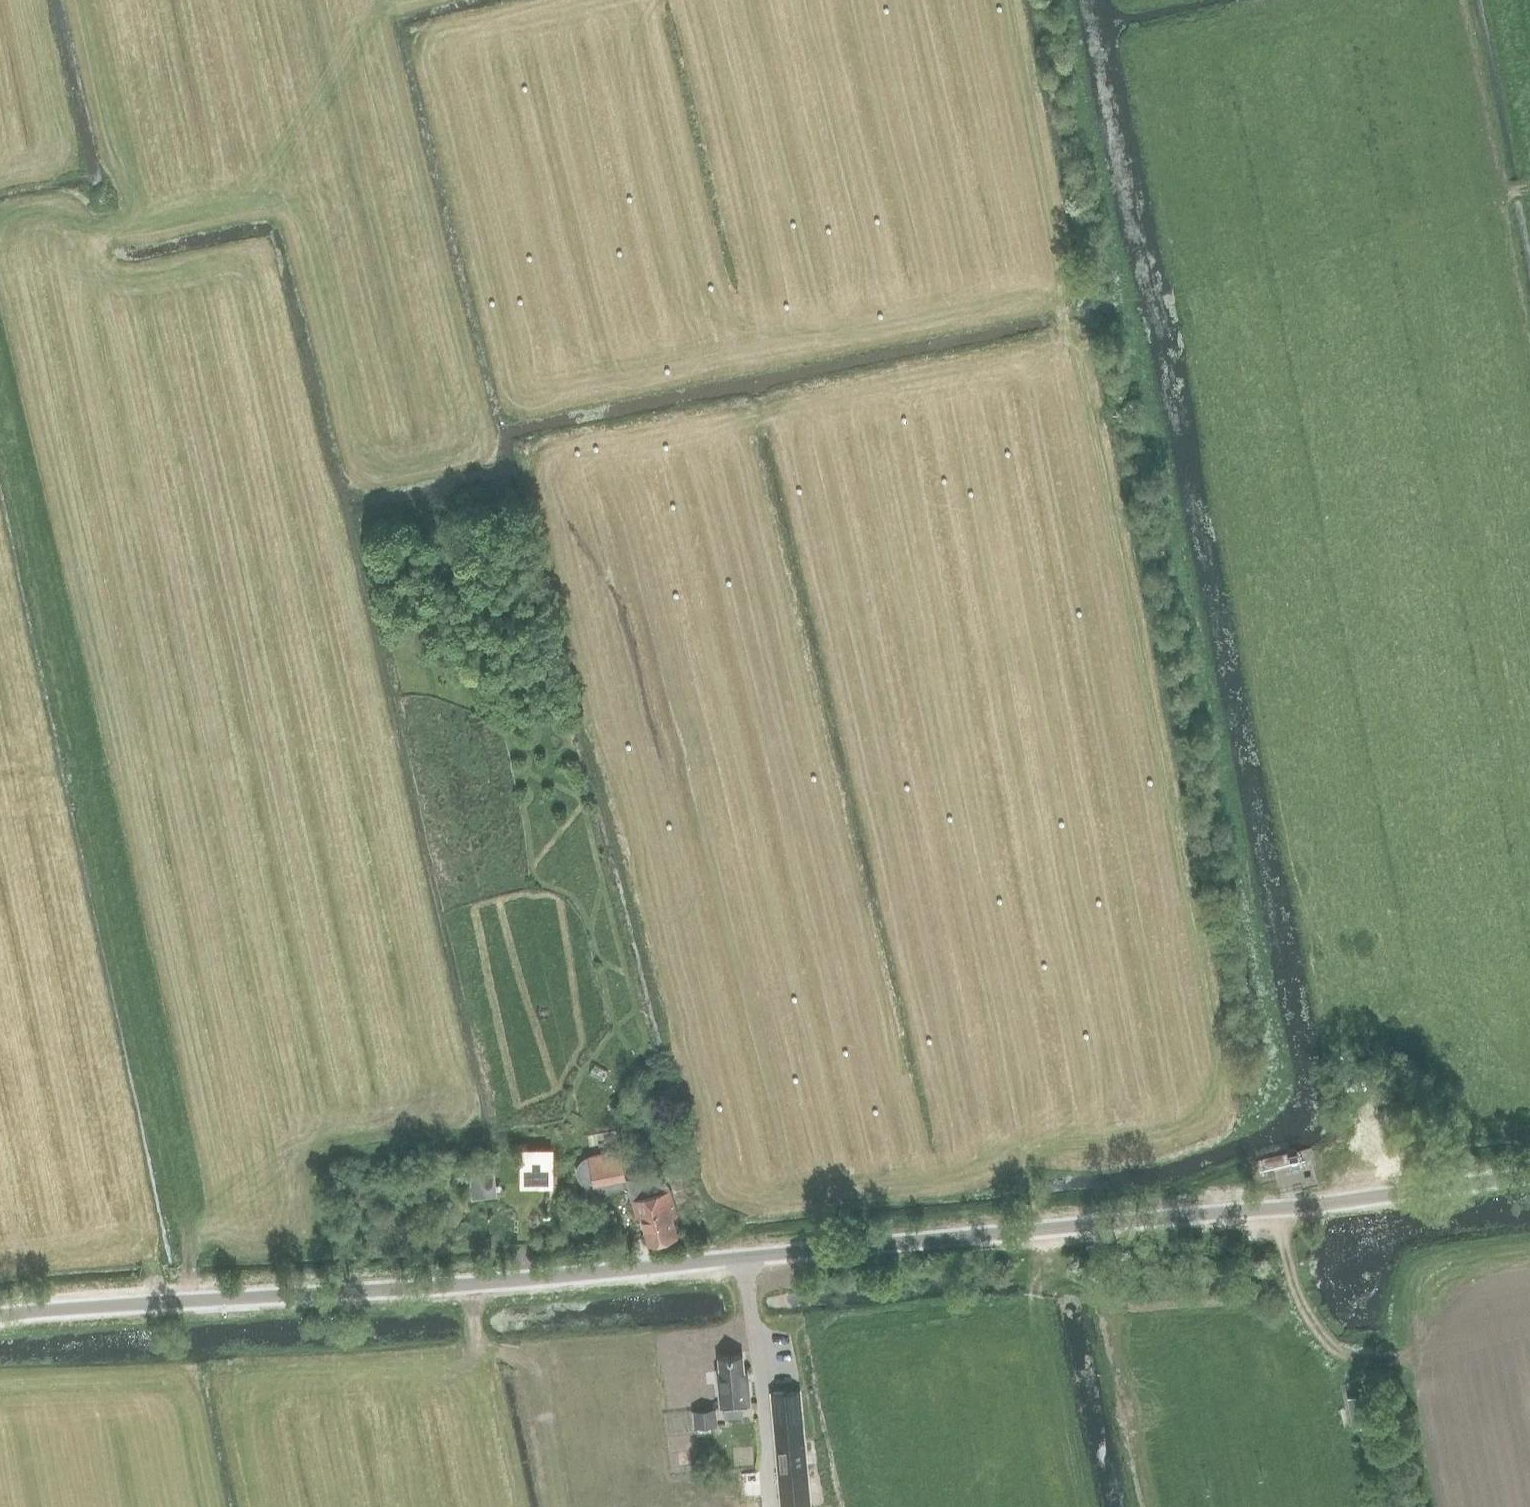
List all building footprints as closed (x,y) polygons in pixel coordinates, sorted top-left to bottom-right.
[(557,1186),(557,1146),(524,1146),(523,1186),(557,1186)] [(1265,1176),(1315,1161),(1311,1146),(1261,1160),(1265,1176)] [(627,1180),(620,1154),(589,1161),(595,1187),(627,1180)] [(497,1163),(473,1165),(475,1195),(498,1194),(497,1163)] [(684,1188),(681,1171),(669,1173),(672,1190),(684,1188)] [(649,1246),(681,1237),(675,1217),(679,1216),(672,1192),(634,1203),(638,1218),(641,1218),(649,1246)] [(743,1372),(742,1356),(718,1358),(719,1370),(716,1370),(720,1407),(749,1405),(746,1372),(743,1372)] [(799,1390),(770,1393),(781,1506),(810,1506),(799,1390)] [(1373,1424),(1368,1394),(1350,1398),(1356,1427),(1373,1424)] [(695,1426),(717,1424),(715,1408),(693,1410),(695,1426)]
